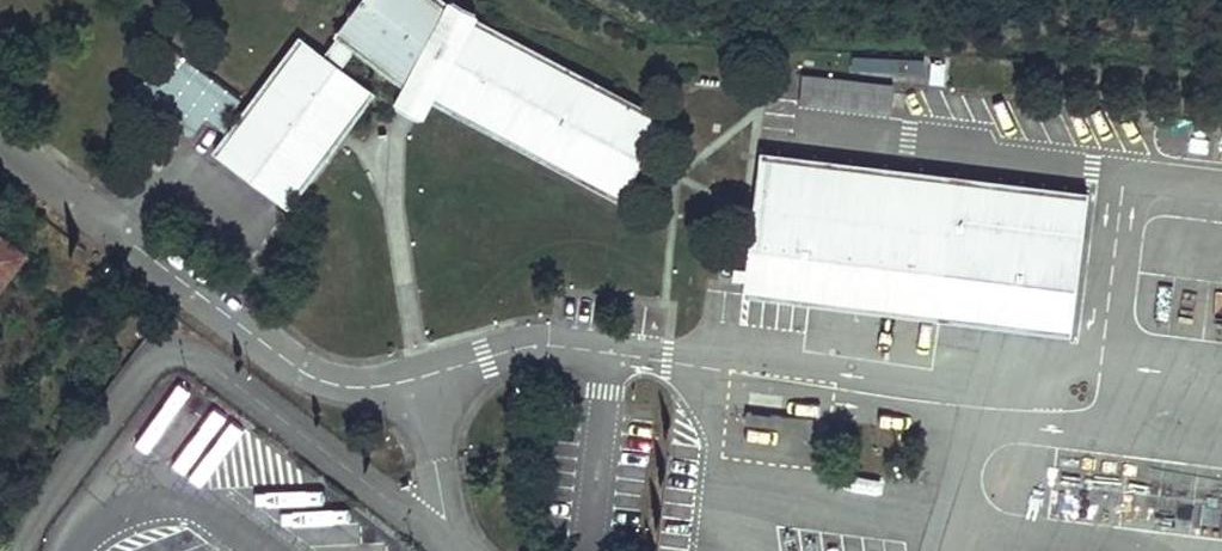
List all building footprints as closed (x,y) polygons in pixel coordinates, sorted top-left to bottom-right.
[(426,0),(360,0),(341,25),(345,28),(324,54),(318,62),(303,51),(234,145),(287,184),(356,90),(334,75),(341,67),(355,49),(362,40),(434,88),(621,186),(651,127),(492,43),(426,0)] [(444,0),(426,0),(492,43),(651,127),(621,186),(434,88),(362,40),(355,49),(407,83),(395,104),(419,118),(429,97),(623,198),(662,122),(494,33),(444,0)] [(371,89),(341,67),(334,75),(356,90),(287,184),(234,145),(303,51),(318,62),(324,54),(302,37),(213,157),(283,208),(371,89)] [(802,75),(800,108),(890,113),(892,81),(802,75)] [(1086,197),(758,158),(743,284),(1070,324),(1086,197)] [(15,251),(0,240),(0,270),(15,251)] [(0,270),(0,295),(16,276),(36,290),(48,276),(15,251),(0,270)]
